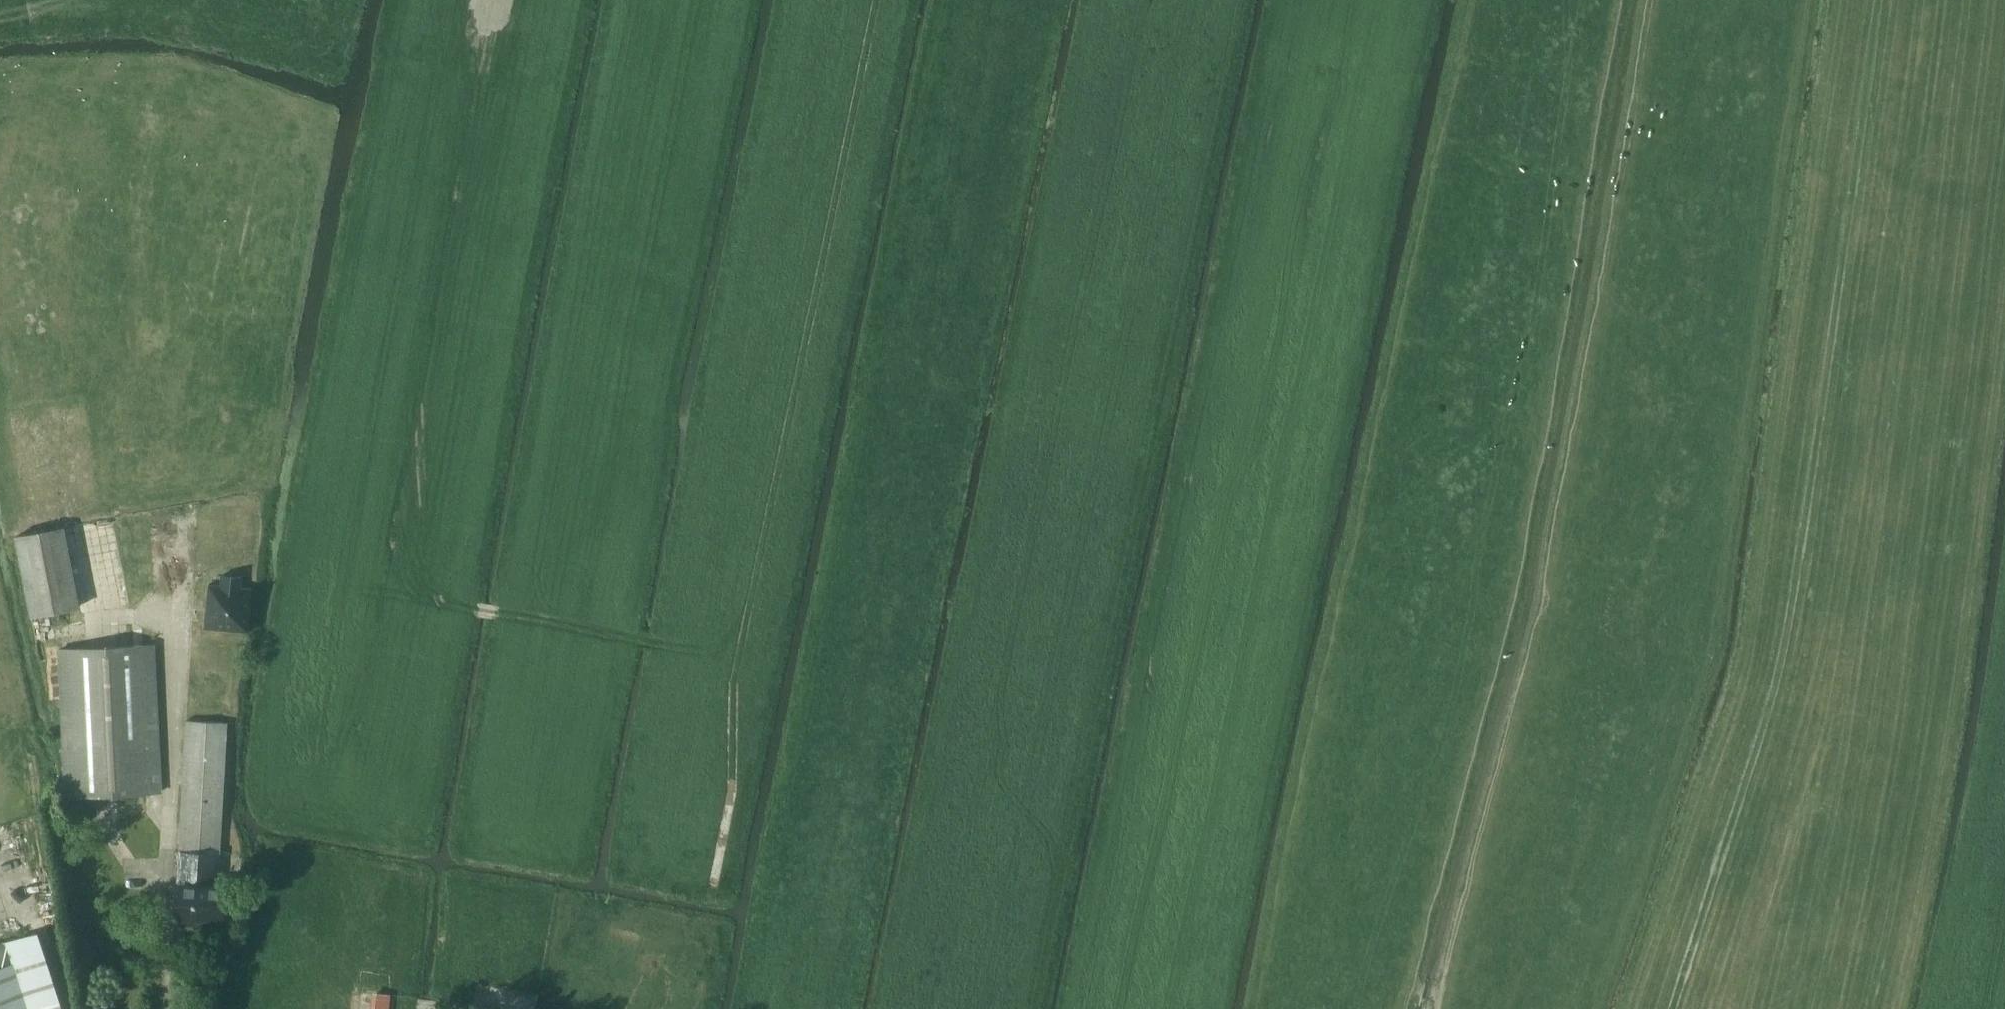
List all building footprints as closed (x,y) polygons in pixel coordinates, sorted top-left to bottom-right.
[(80,606),(64,527),(17,536),(32,614),(80,606)] [(208,584),(205,628),(249,631),(253,588),(241,587),(242,577),(221,575),(221,585),(208,584)] [(58,649),(66,797),(161,791),(152,644),(58,649)] [(172,882),(170,915),(180,926),(198,927),(199,915),(222,916),(223,886),(219,886),(226,774),(229,735),(230,722),(187,720),(178,856),(183,857),(181,882),(177,882),(172,882)] [(32,932),(0,942),(0,1008),(56,1008),(32,932)] [(372,1008),(387,1008),(388,995),(374,993),(372,1008)]
